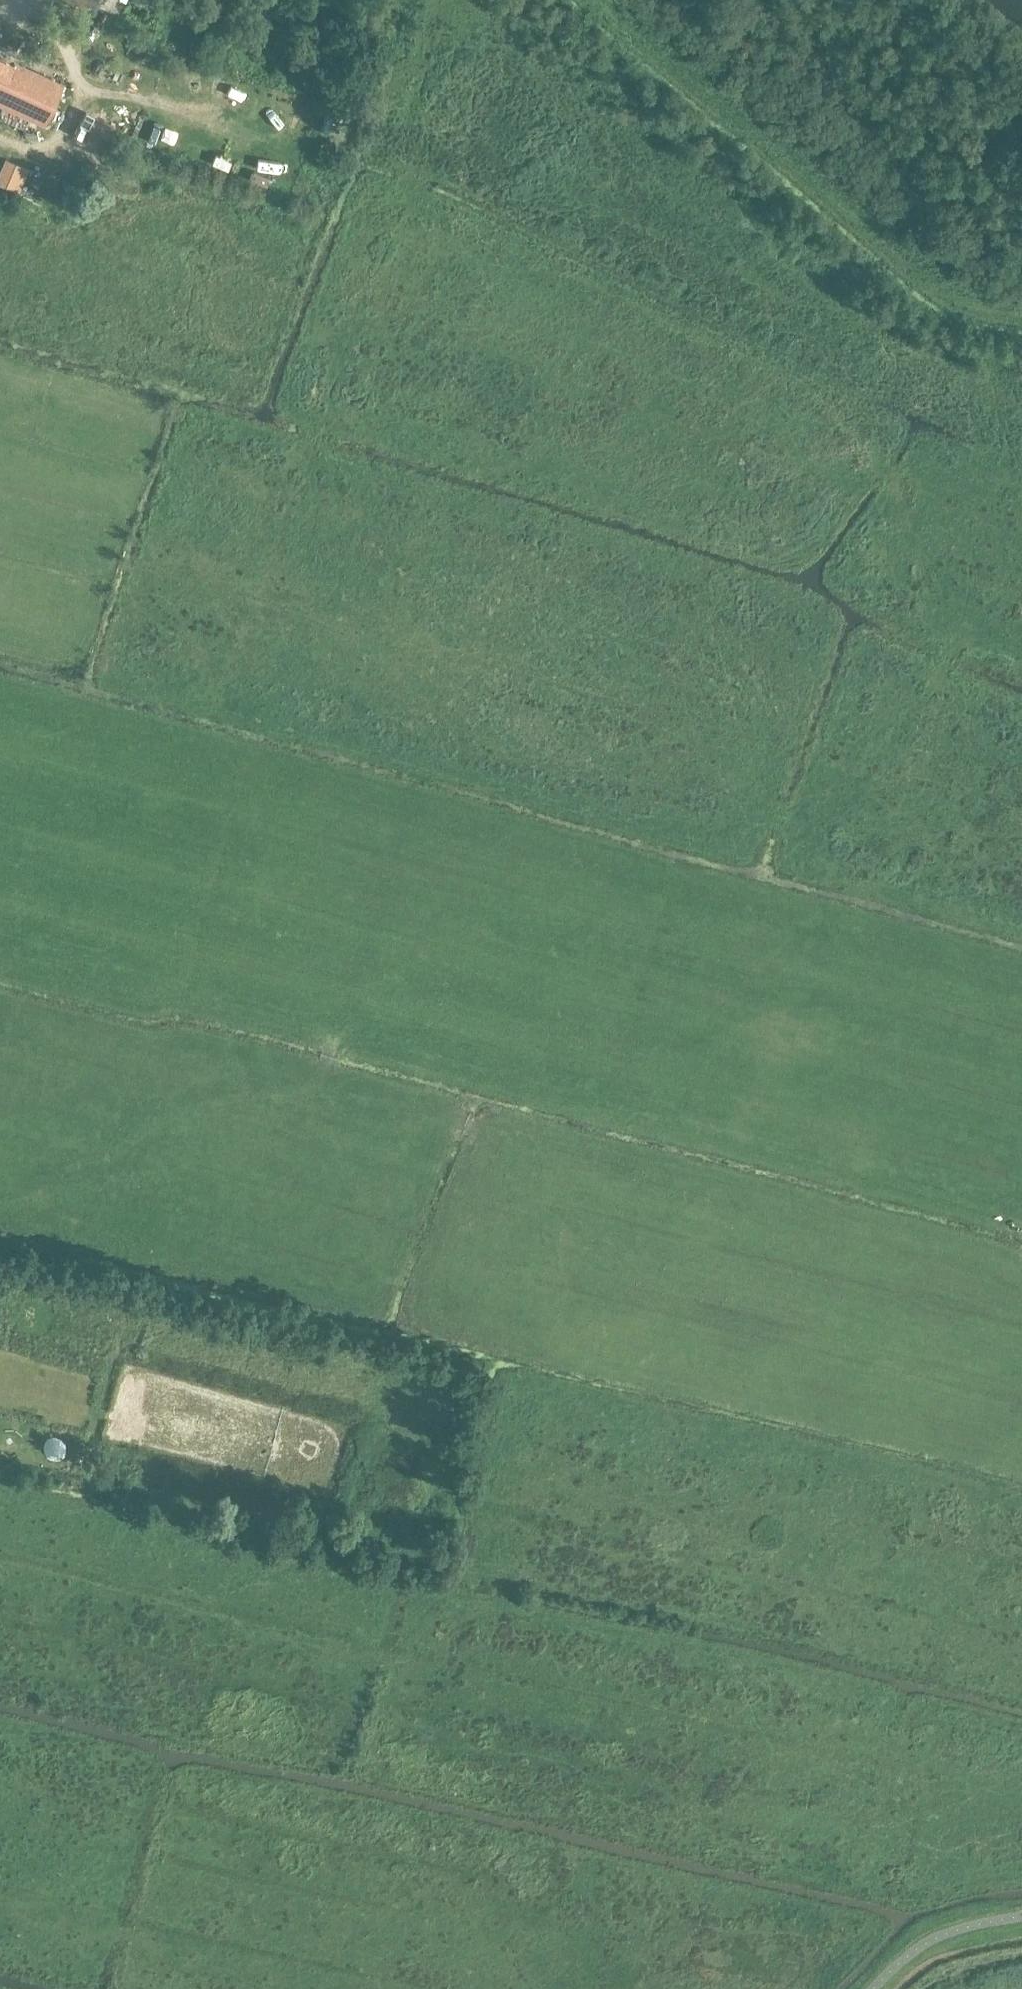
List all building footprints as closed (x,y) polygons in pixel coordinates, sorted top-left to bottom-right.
[(97,9),(101,0),(76,0),(97,9)] [(43,122),(59,86),(0,59),(0,103),(43,122)] [(15,186),(23,167),(0,157),(0,158),(0,179),(15,186)]
